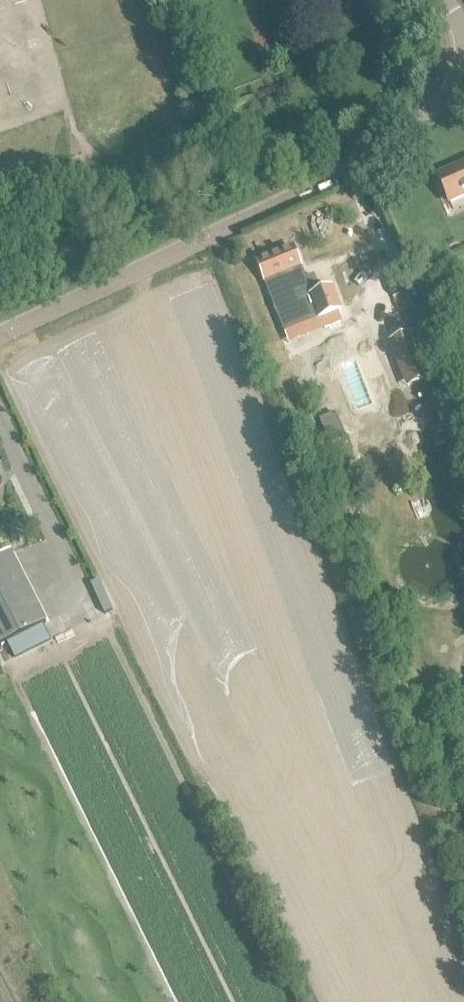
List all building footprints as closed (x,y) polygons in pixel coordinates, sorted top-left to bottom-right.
[(449,203),(463,196),(463,165),(437,177),(449,203)] [(292,248),(256,262),(280,322),(313,309),(318,320),(319,320),(323,330),(340,324),(336,313),(340,312),(331,289),(320,294),(314,277),(305,280),(300,269),(292,248)] [(411,334),(389,343),(406,387),(428,378),(411,334)] [(440,434),(431,437),(435,448),(444,445),(440,434)] [(10,553),(0,558),(0,647),(46,624),(10,553)]
